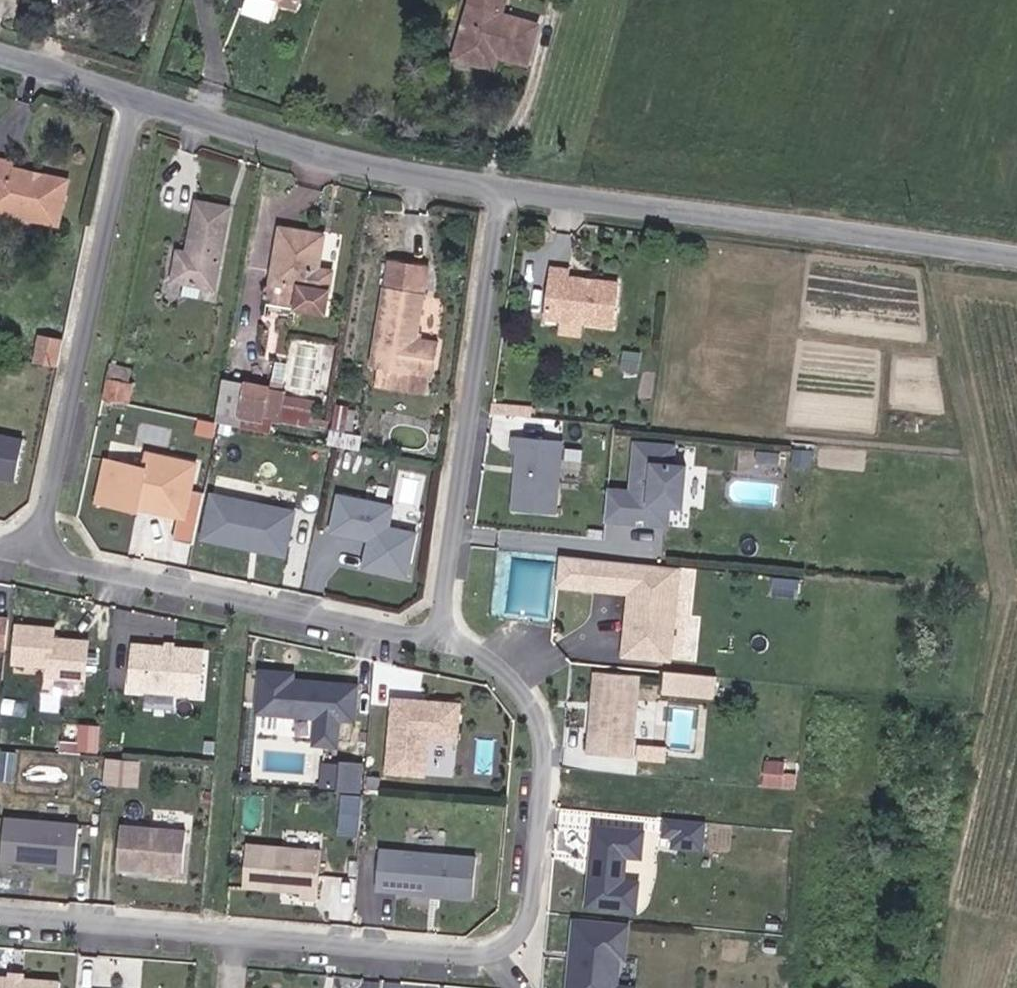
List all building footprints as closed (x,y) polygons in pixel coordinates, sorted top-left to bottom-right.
[(483,66),(487,52),(498,55),(528,63),(538,26),(502,16),(507,0),(472,0),(466,23),(471,24),(466,42),(461,40),(456,59),(483,66)] [(471,24),(466,23),(461,40),(466,42),(471,24)] [(487,52),(483,66),(494,70),(498,55),(487,52)] [(13,169),(14,163),(0,160),(0,214),(59,227),(69,181),(44,176),(39,180),(31,178),(28,173),(13,169)] [(197,203),(187,254),(178,252),(172,281),(215,289),(230,209),(197,203)] [(280,230),(272,285),(298,289),(295,307),(326,312),(333,273),(319,271),(324,237),(280,230)] [(372,368),(377,369),(413,374),(433,377),(438,343),(419,340),(430,268),(389,261),(372,368)] [(551,267),(547,310),(613,317),(617,282),(569,277),(570,269),(551,267)] [(298,289),(272,285),(271,288),(268,288),(267,297),(275,299),(275,304),(295,307),(298,289)] [(613,317),(547,310),(546,317),(613,324),(613,317)] [(35,364),(59,369),(64,344),(40,339),(35,364)] [(413,374),(377,369),(374,388),(410,394),(413,374)] [(107,378),(102,399),(128,405),(132,383),(107,378)] [(270,434),(272,423),(327,431),(328,422),(308,419),(311,400),(282,396),(283,391),(222,379),(214,424),(270,434)] [(349,407),(335,405),(332,430),(346,431),(349,407)] [(329,433),(327,445),(360,450),(361,437),(329,433)] [(0,435),(0,477),(16,481),(25,441),(0,435)] [(556,515),(562,441),(514,437),(513,453),(518,454),(513,511),(556,515)] [(631,491),(608,489),(606,520),(636,523),(637,512),(647,513),(646,523),(668,525),(670,506),(683,507),(686,466),(673,464),(675,446),(635,442),(631,491)] [(107,460),(99,501),(137,509),(139,500),(186,510),(196,464),(148,454),(145,469),(107,460)] [(294,510),(207,492),(197,541),(284,559),(294,510)] [(393,507),(339,495),(331,532),(369,540),(363,568),(407,577),(416,534),(389,528),(393,507)] [(186,510),(139,500),(137,509),(184,519),(186,510)] [(647,513),(637,512),(636,523),(646,523),(647,513)] [(554,590),(625,596),(620,659),(669,664),(669,660),(697,663),(701,617),(693,616),(697,568),(557,556),(549,648),(554,590)] [(10,620),(0,619),(0,649),(8,649),(10,620)] [(54,629),(17,625),(13,663),(49,666),(48,676),(85,679),(88,642),(53,638),(54,629)] [(201,696),(205,651),(135,645),(131,689),(201,696)] [(295,673),(263,670),(259,713),(318,719),(315,744),(338,748),(341,720),(355,722),(358,693),(326,690),(326,683),(294,680),(295,673)] [(717,677),(664,673),(662,696),(715,700),(717,677)] [(638,677),(593,674),(587,753),(633,756),(638,677)] [(460,704),(393,699),(388,772),(425,775),(428,739),(457,741),(460,704)] [(99,726),(79,724),(77,751),(97,753),(99,726)] [(493,770),(493,736),(475,736),(475,770),(493,770)] [(666,747),(637,746),(636,762),(665,763),(666,747)] [(1,751),(0,771),(0,781),(14,782),(16,752),(1,751)] [(140,762),(105,760),(103,786),(138,788),(140,762)] [(783,762),(764,761),(762,788),(796,790),(797,775),(782,774),(783,762)] [(363,763),(339,762),(337,792),(361,793),(363,763)] [(336,764),(321,763),(319,789),(334,790),(336,764)] [(360,796),(341,795),(338,836),(357,837),(360,796)] [(77,824),(4,819),(1,868),(74,873),(77,824)] [(705,822),(664,819),(662,839),(670,839),(670,850),(703,853),(705,822)] [(642,827),(592,824),(586,910),(637,913),(639,876),(624,875),(625,858),(640,859),(642,827)] [(125,827),(121,867),(186,873),(190,833),(125,827)] [(323,851),(249,844),(245,886),(302,892),(302,898),(318,899),(323,851)] [(477,859),(381,850),(377,889),(473,898),(477,859)] [(618,987),(620,964),(627,965),(630,922),(569,918),(564,987),(631,987),(618,987)] [(62,983),(0,978),(0,987),(62,987),(62,983)]
